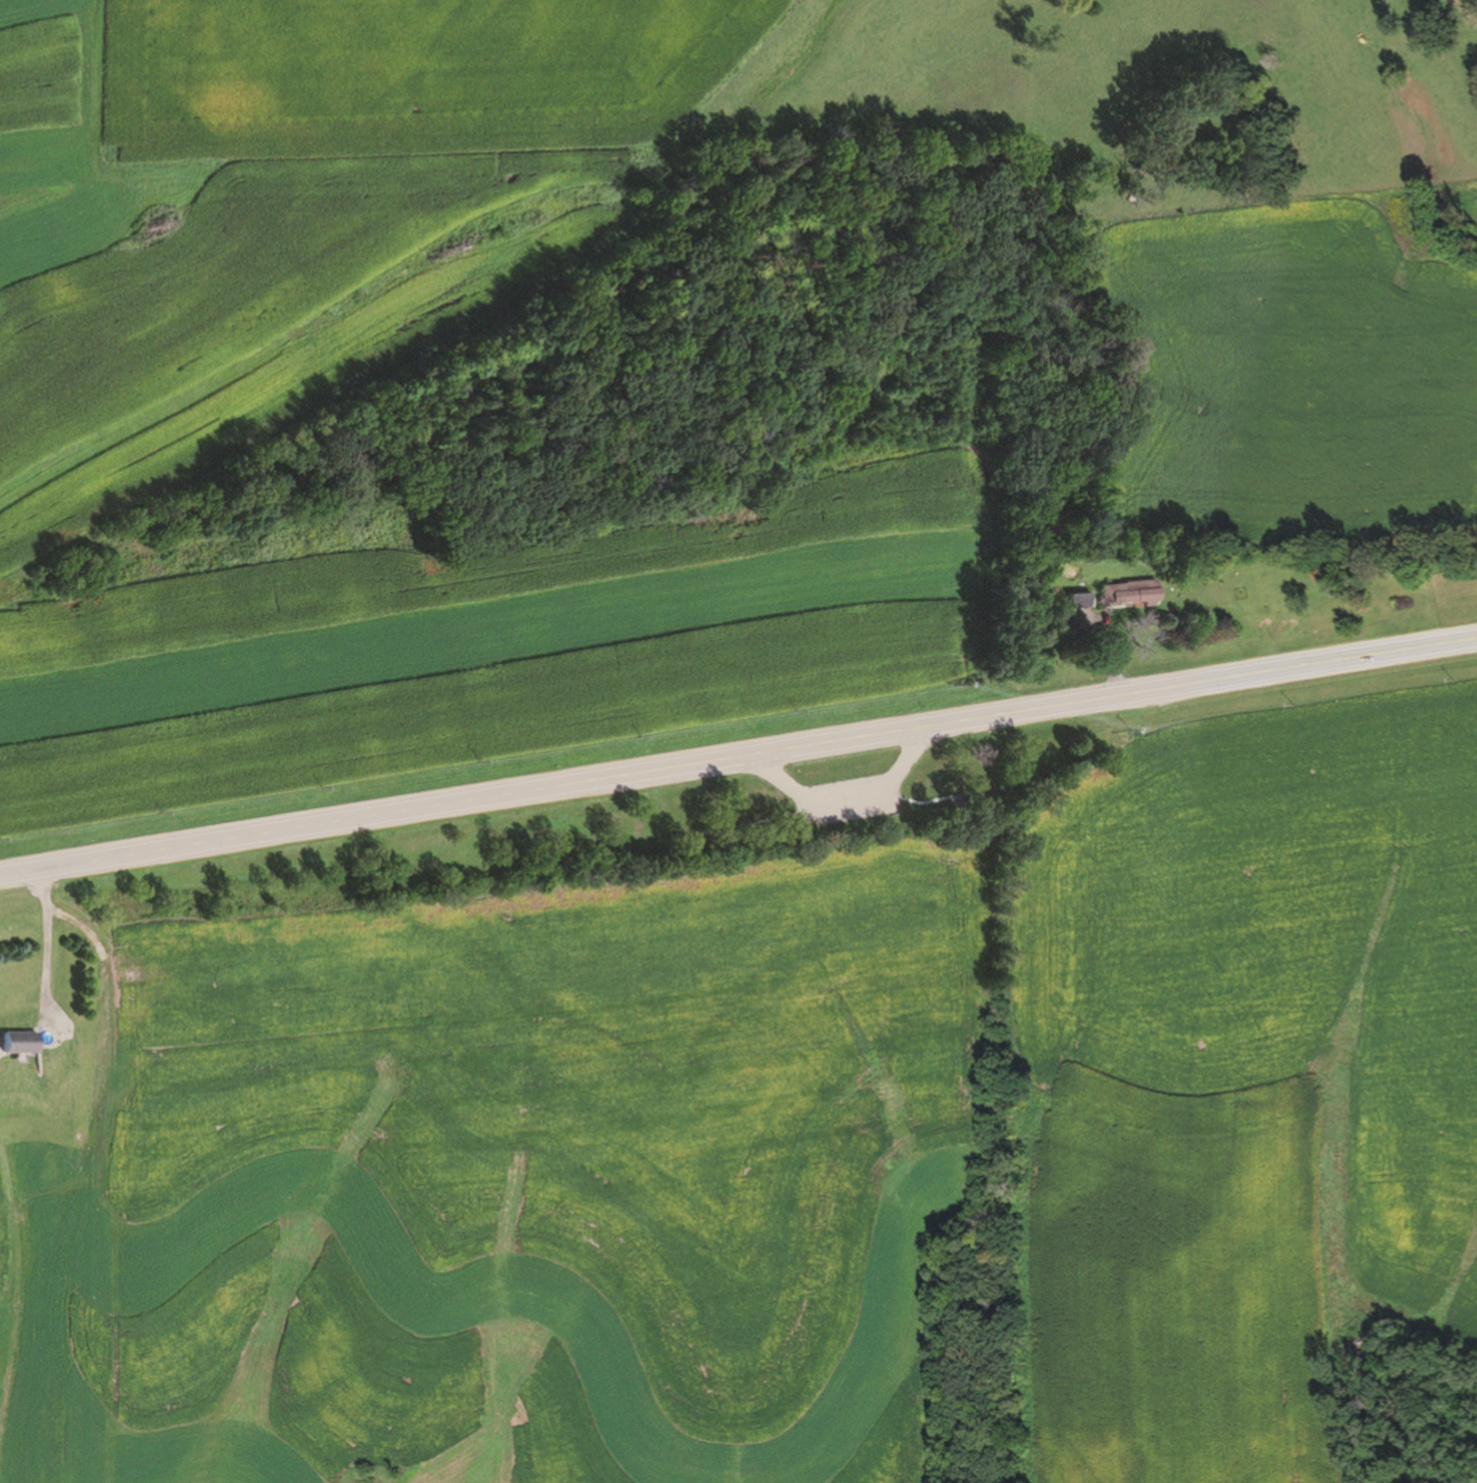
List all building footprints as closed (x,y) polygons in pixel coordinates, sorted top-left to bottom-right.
[(1159,581),(1102,586),(1104,609),(1160,605),(1159,581)] [(1071,610),(1090,610),(1090,596),(1071,596),(1071,610)] [(956,795),(957,805),(970,804),(969,794),(956,795)] [(5,1054),(40,1054),(40,1033),(5,1033),(5,1054)]
